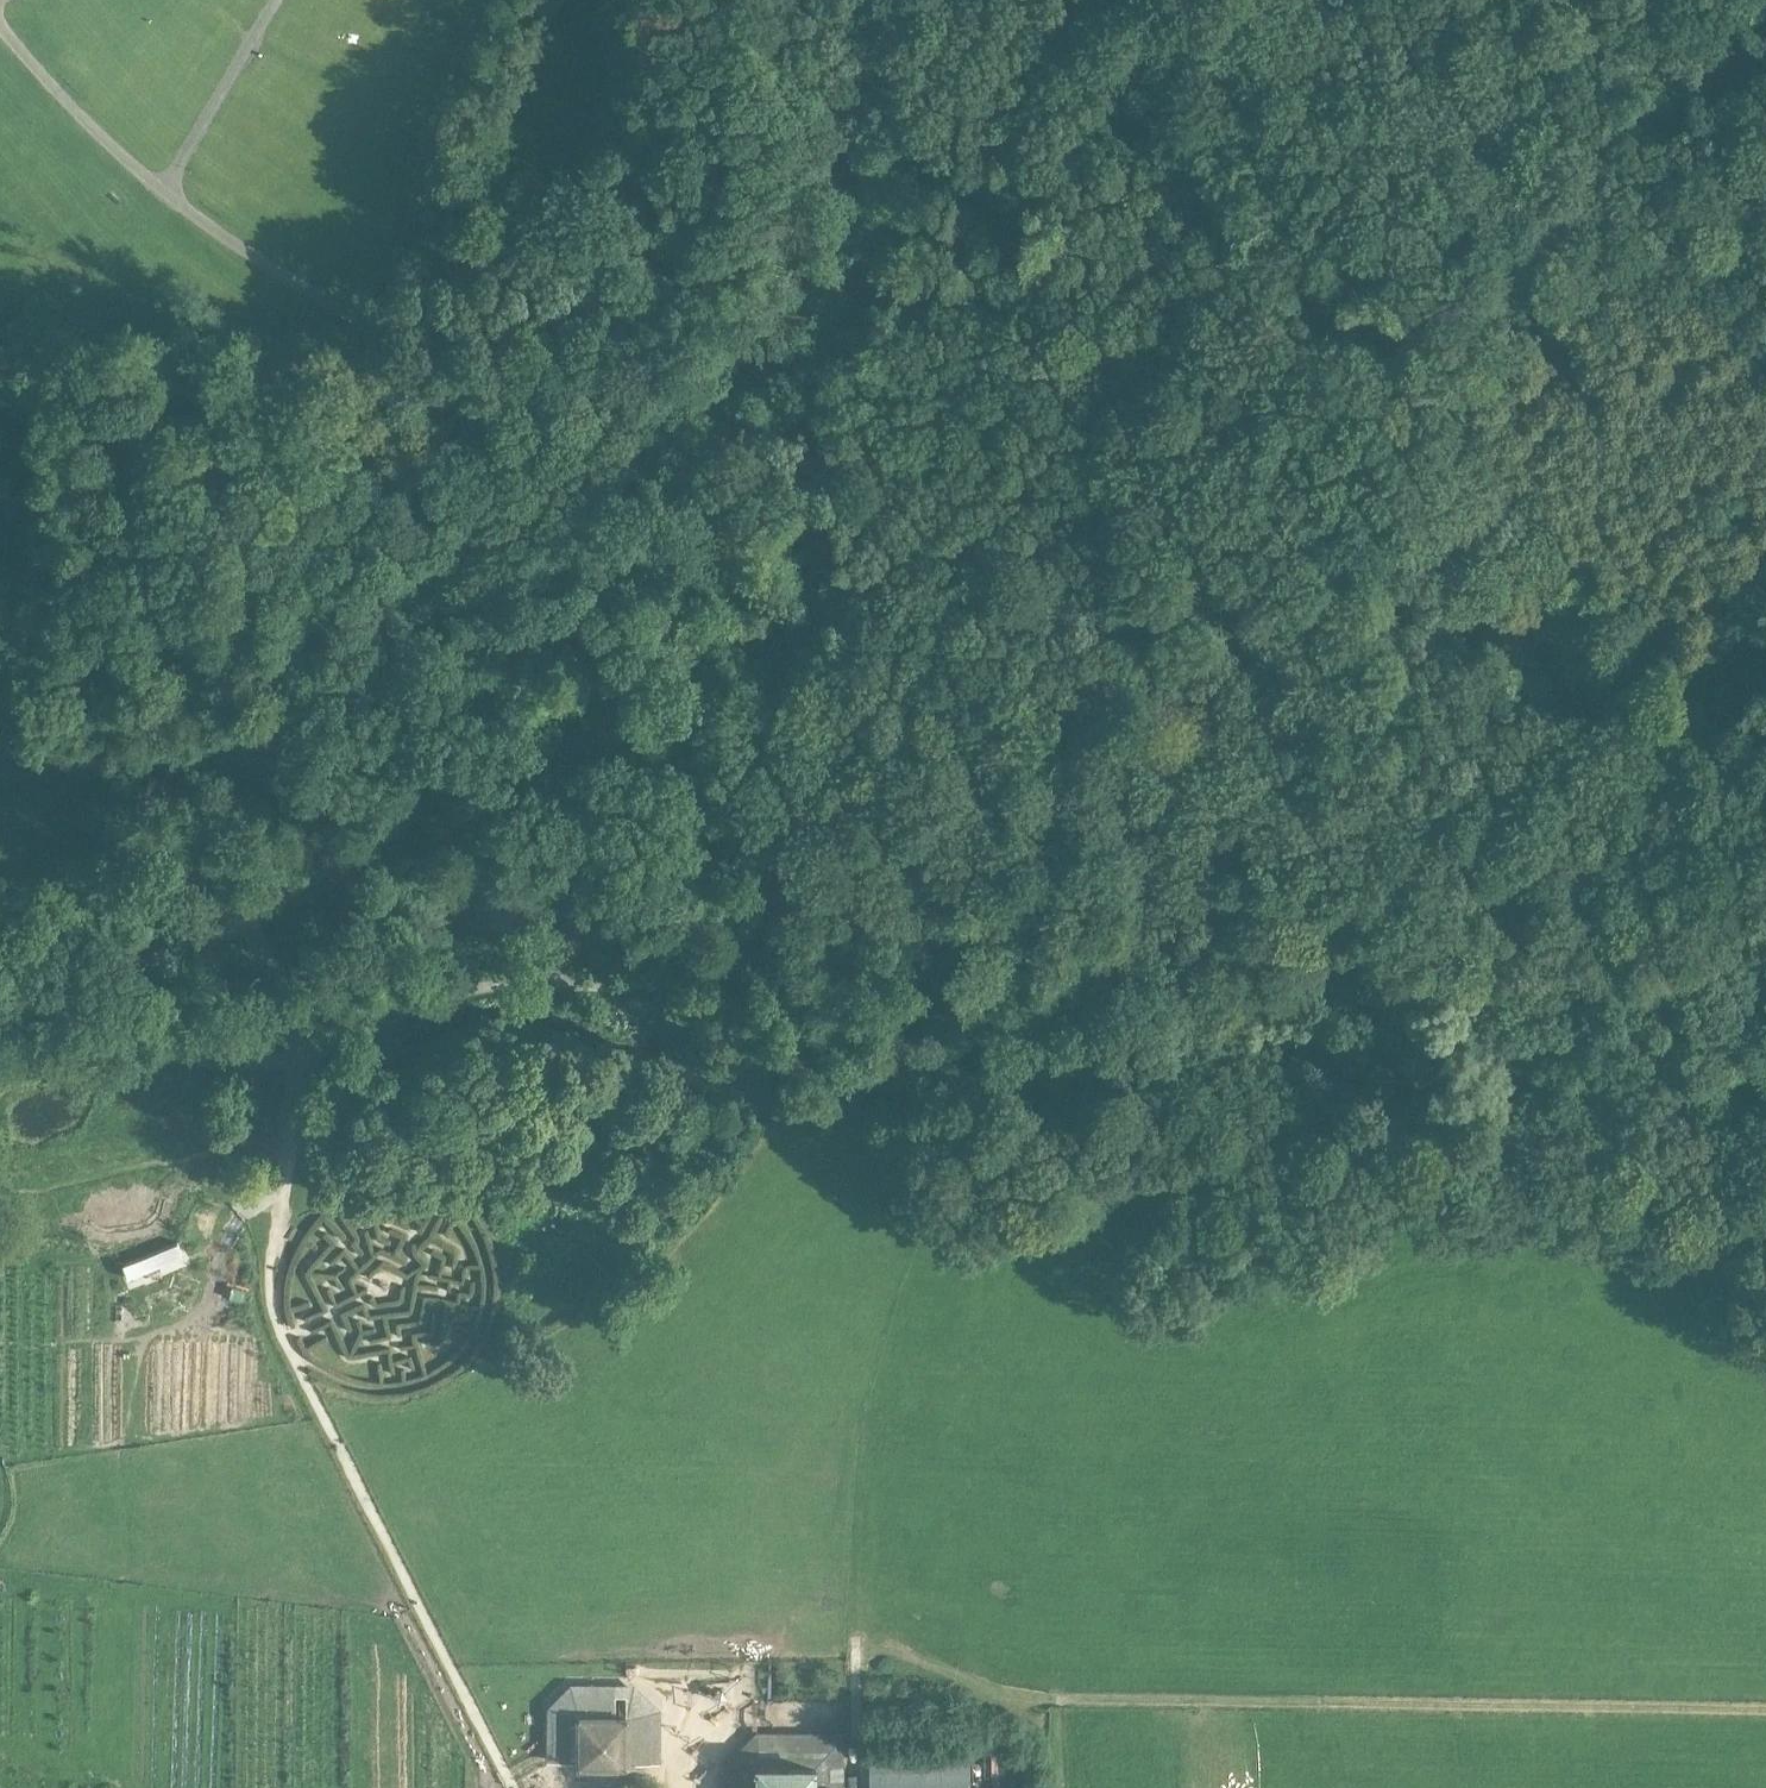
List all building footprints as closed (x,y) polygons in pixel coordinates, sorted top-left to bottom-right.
[(387,1278),(383,1282),(385,1287),(391,1286),(392,1280),(387,1278)] [(626,1711),(626,1716),(580,1716),(579,1763),(650,1763),(651,1711),(633,1692),(626,1692),(626,1705),(620,1704),(620,1711),(626,1711)] [(825,1758),(825,1731),(762,1729),(762,1757),(825,1758)] [(873,1754),(874,1787),(975,1787),(974,1751),(873,1754)] [(758,1787),(815,1787),(816,1764),(758,1763),(758,1787)]
